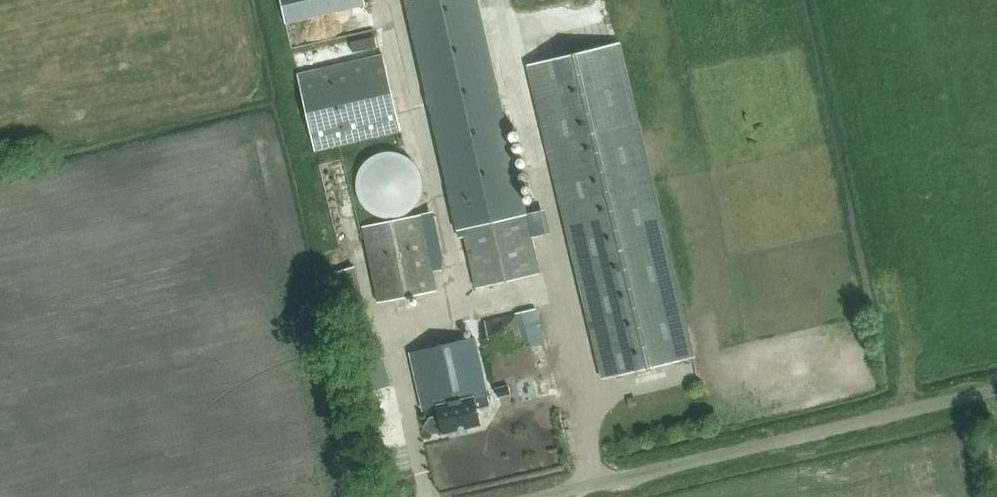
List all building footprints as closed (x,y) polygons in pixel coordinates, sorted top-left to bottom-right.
[(290,20),(345,6),(343,0),(285,0),(290,20)] [(525,214),(476,0),(406,0),(458,229),(462,228),(525,214)] [(348,58),(384,51),(375,2),(290,19),(298,63),(317,59),(314,45),(331,42),(334,56),(347,53),(348,58)] [(693,361),(618,44),(529,65),(603,382),(693,361)] [(383,54),(297,73),(315,150),(401,130),(383,54)] [(366,158),(368,197),(420,195),(418,156),(366,158)] [(378,300),(437,288),(421,212),(401,216),(390,218),(362,224),(378,300)] [(462,228),(476,286),(538,272),(525,214),(462,228)] [(521,307),(522,329),(544,328),(544,306),(521,307)] [(523,345),(516,313),(484,320),(491,353),(523,345)] [(436,407),(438,416),(429,418),(429,419),(423,426),(432,432),(441,431),(441,433),(480,425),(476,408),(488,406),(473,338),(408,351),(421,411),(436,407)] [(361,351),(370,390),(394,384),(385,346),(361,351)] [(508,385),(496,388),(498,397),(510,394),(508,385)]
